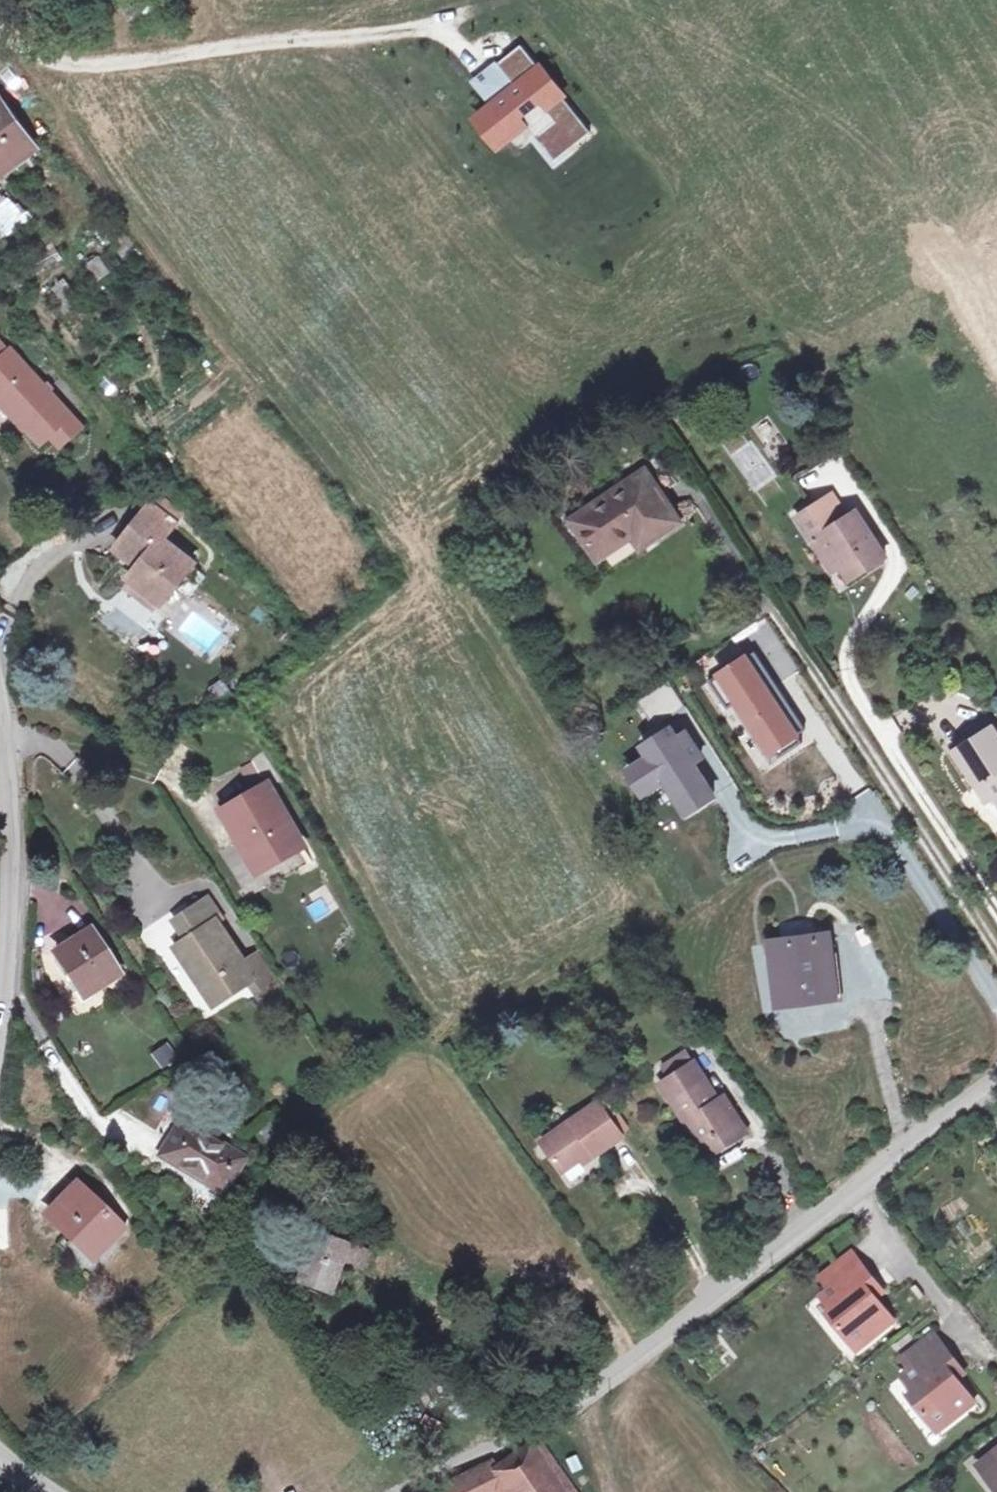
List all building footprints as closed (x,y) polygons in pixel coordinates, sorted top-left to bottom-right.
[(492,102),(474,116),(496,142),(523,121),(533,134),(546,124),(565,148),(589,129),(519,42),(496,60),(515,84),(492,102)] [(473,78),(492,102),(515,84),(496,60),(473,78)] [(0,91),(0,163),(43,137),(8,85),(0,91)] [(546,124),(533,134),(553,158),(565,148),(546,124)] [(31,214),(4,194),(0,200),(0,226),(14,237),(31,214)] [(47,452),(78,424),(14,355),(0,366),(0,400),(47,452)] [(650,471),(599,508),(576,525),(604,560),(624,545),(653,524),(662,535),(684,518),(650,471)] [(810,539),(818,533),(838,565),(847,579),(884,556),(854,509),(844,515),(829,492),(794,515),(810,539)] [(145,506),(110,557),(125,568),(119,578),(159,603),(188,562),(158,540),(170,522),(145,506)] [(818,533),(810,539),(829,570),(838,565),(818,533)] [(752,658),(744,663),(760,688),(768,682),(752,658)] [(743,662),(707,685),(724,712),(734,705),(765,752),(769,750),(776,761),(798,747),(792,738),(789,733),(797,728),(768,682),(760,688),(744,663),(743,662)] [(664,685),(633,705),(650,731),(681,711),(664,685)] [(983,723),(946,749),(979,799),(988,793),(996,807),(996,743),(983,723)] [(797,728),(789,733),(792,738),(800,733),(797,728)] [(643,760),(623,773),(638,798),(659,785),(679,815),(708,797),(688,767),(697,761),(681,736),(672,741),(666,732),(637,750),(643,760)] [(265,787),(223,813),(259,869),(300,842),(265,787)] [(63,899),(55,908),(78,929),(86,919),(63,899)] [(195,946),(186,952),(205,979),(197,984),(217,1014),(257,985),(219,927),(224,922),(212,904),(183,925),(195,946)] [(93,929),(56,952),(87,1003),(125,980),(93,929)] [(773,1009),(831,1002),(824,942),(766,949),(773,1009)] [(205,979),(186,952),(179,957),(197,984),(205,979)] [(169,1042),(151,1052),(161,1069),(178,1059),(169,1042)] [(657,1070),(668,1084),(692,1068),(681,1052),(657,1070)] [(677,1097),(668,1105),(699,1149),(709,1143),(718,1156),(750,1134),(733,1110),(724,1116),(715,1102),(692,1068),(668,1084),(677,1097)] [(658,1090),(668,1105),(677,1097),(668,1084),(658,1090)] [(724,1097),(715,1102),(724,1116),(733,1110),(724,1097)] [(614,1144),(588,1107),(535,1144),(556,1176),(583,1157),(588,1162),(614,1144)] [(178,1129),(156,1167),(220,1204),(242,1166),(178,1129)] [(708,1163),(718,1156),(709,1143),(699,1149),(708,1163)] [(74,1181),(43,1213),(80,1251),(111,1219),(74,1181)] [(360,1279),(365,1259),(321,1242),(309,1286),(339,1296),(346,1274),(360,1279)] [(850,1254),(831,1269),(840,1283),(860,1268),(850,1254)] [(828,1320),(851,1349),(870,1331),(876,1339),(894,1325),(876,1302),(863,1287),(869,1280),(860,1268),(840,1283),(831,1269),(819,1280),(826,1293),(819,1299),(833,1316),(828,1320)] [(881,1296),(869,1280),(863,1287),(876,1302),(881,1296)] [(855,1355),(876,1339),(870,1331),(851,1349),(855,1355)] [(930,1337),(911,1352),(921,1366),(940,1350),(930,1337)] [(904,1402),(927,1431),(946,1416),(952,1423),(970,1408),(953,1388),(941,1373),(951,1365),(940,1350),(921,1366),(911,1352),(898,1363),(907,1377),(898,1383),(909,1398),(904,1402)] [(962,1379),(951,1365),(941,1373),(953,1388),(962,1379)] [(933,1437),(952,1423),(946,1416),(927,1431),(933,1437)] [(530,1450),(558,1491),(576,1491),(543,1442),(530,1450)] [(530,1450),(498,1470),(512,1491),(558,1491),(530,1450)] [(977,1469),(984,1478),(996,1467),(996,1461),(993,1456),(977,1469)] [(498,1470),(493,1462),(442,1491),(512,1491),(498,1470)] [(984,1478),(995,1491),(996,1491),(996,1467),(984,1478)]
